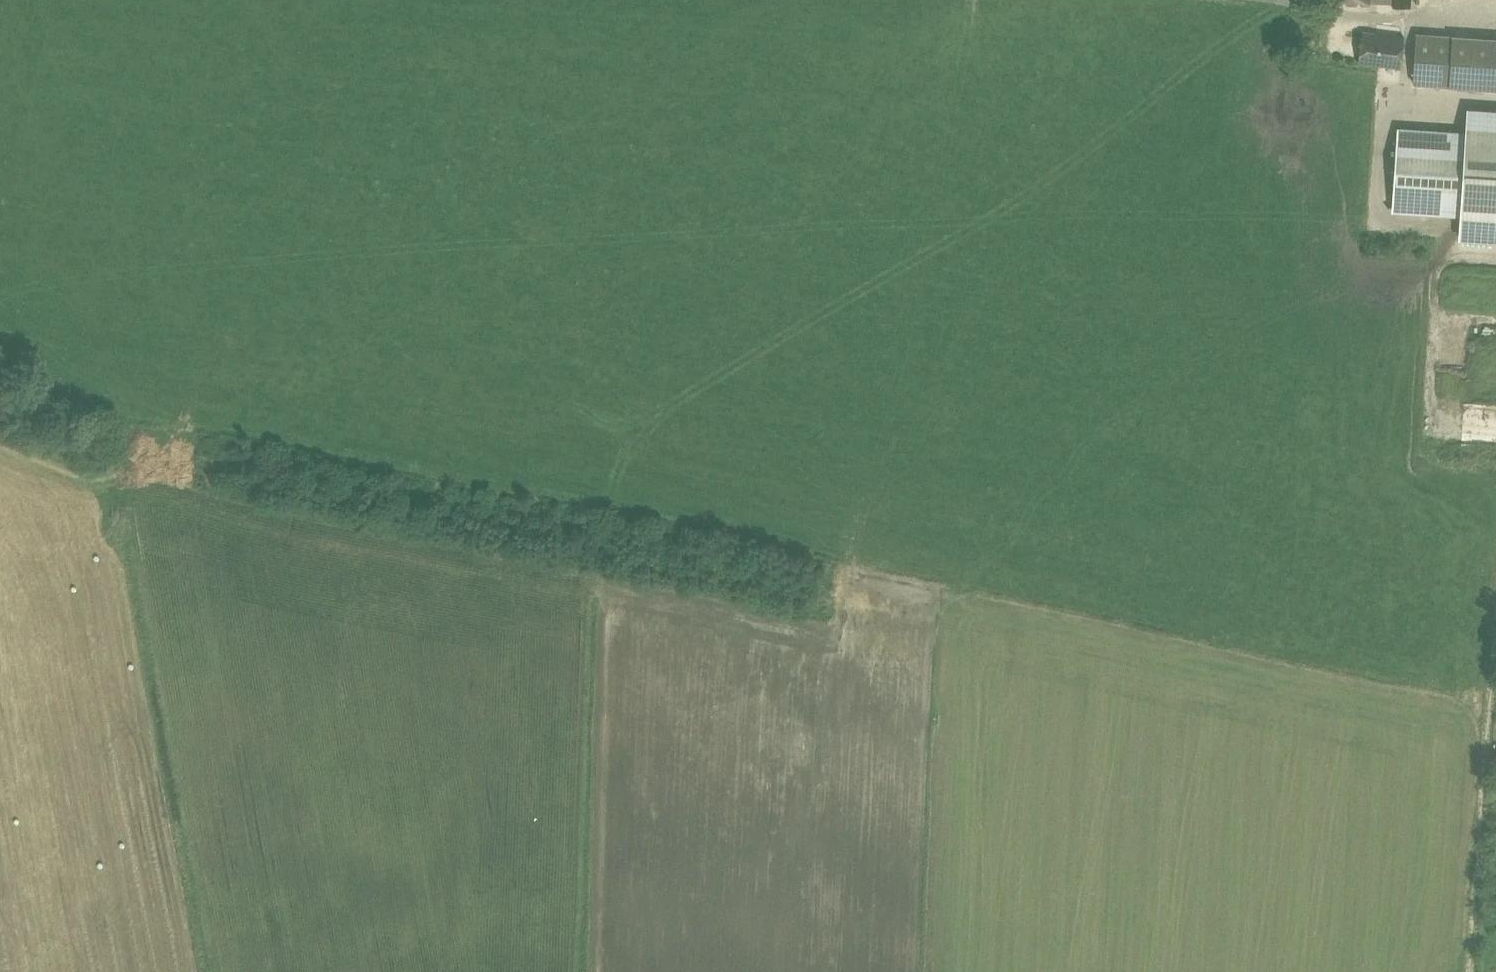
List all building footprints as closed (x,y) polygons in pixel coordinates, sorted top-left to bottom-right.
[(1405,36),(1361,31),(1358,63),(1401,68),(1402,55),(1415,56),(1413,84),(1495,90),(1495,39),(1416,33),(1416,37),(1405,36)] [(1459,236),(1495,239),(1495,111),(1468,108),(1466,134),(1398,130),(1393,209),(1461,214),(1459,236)]
